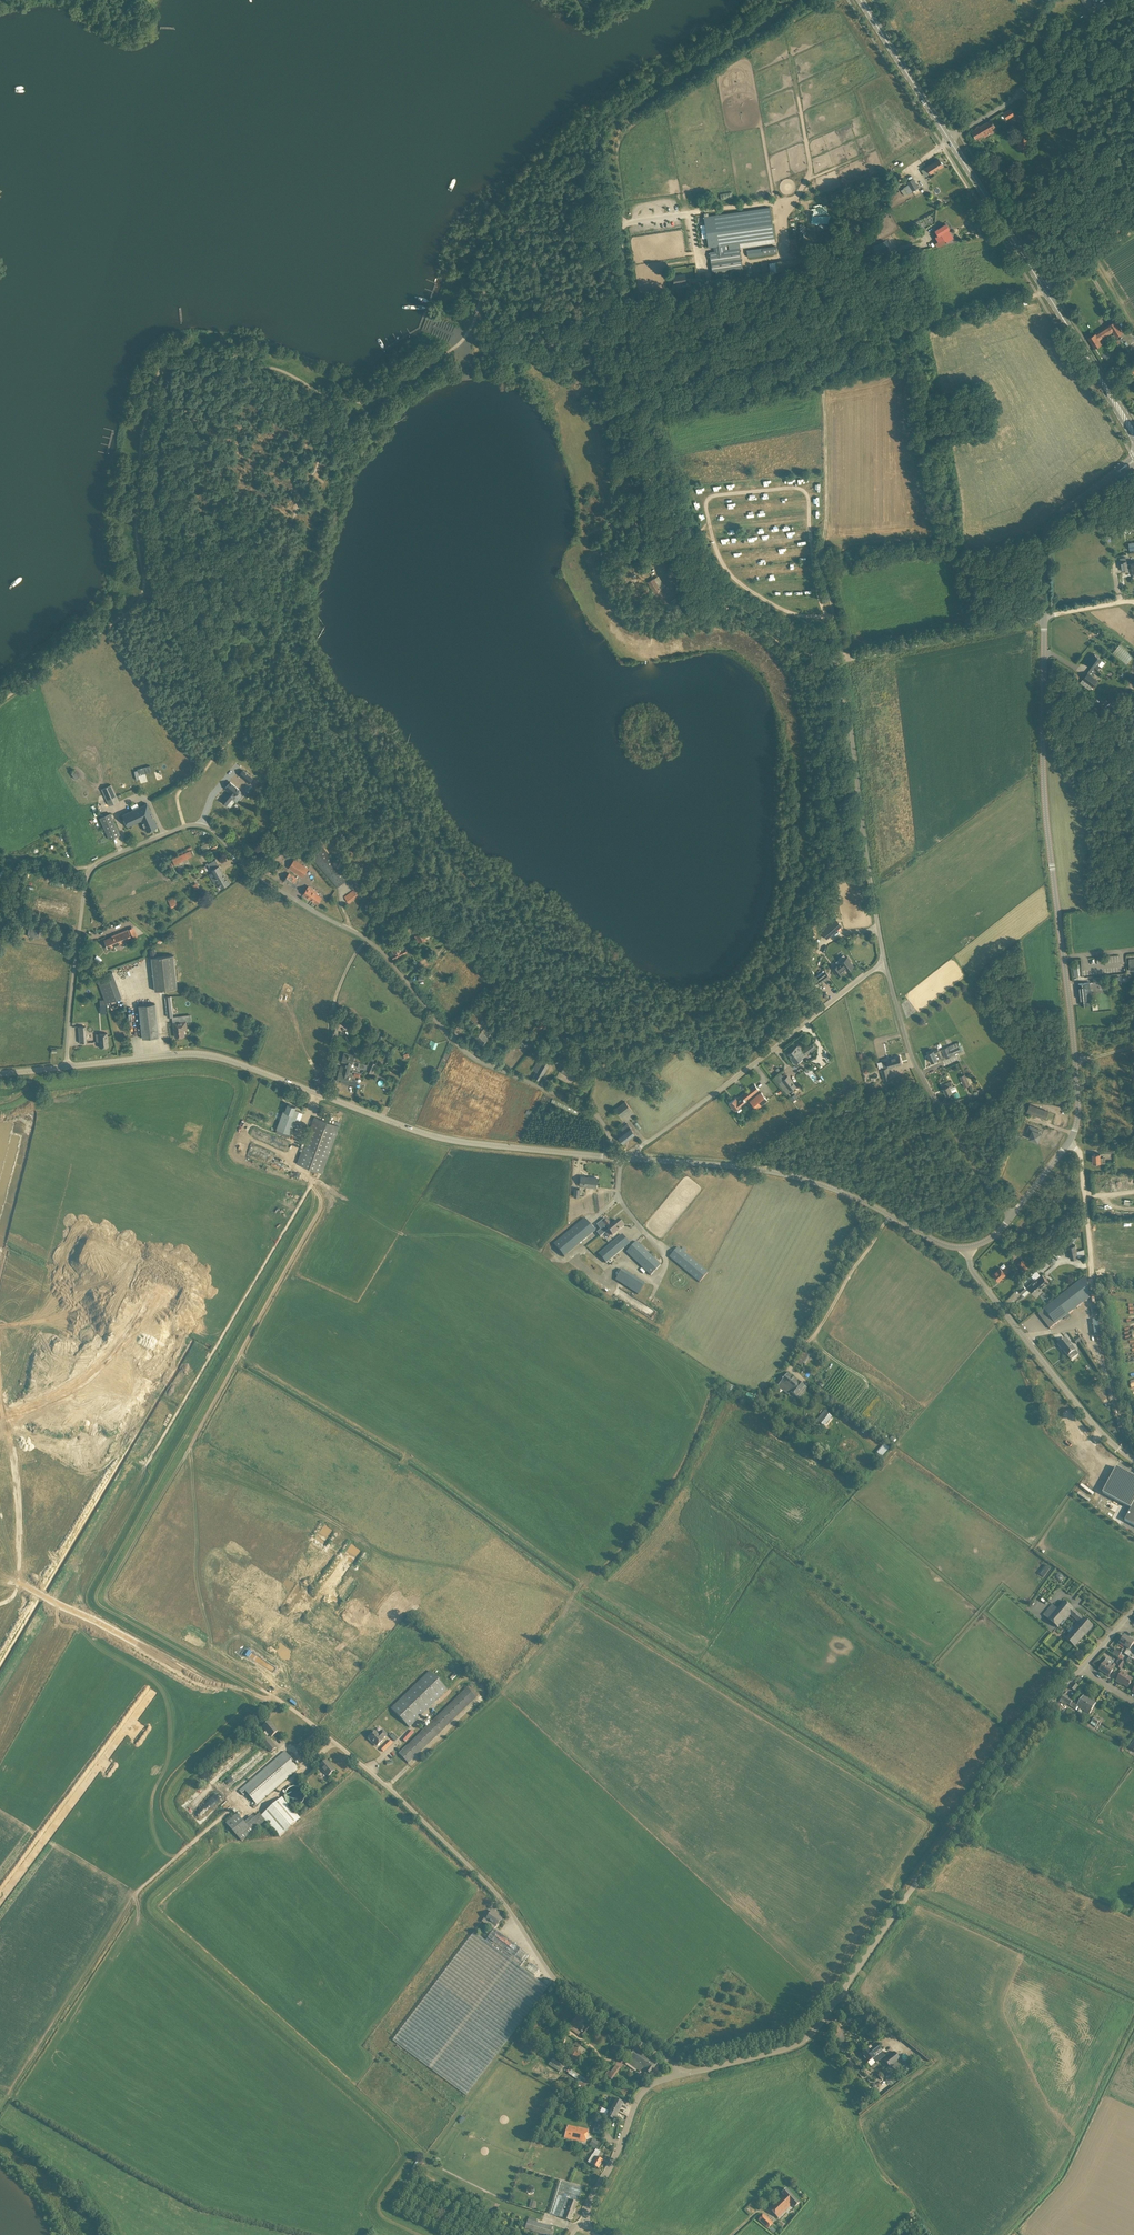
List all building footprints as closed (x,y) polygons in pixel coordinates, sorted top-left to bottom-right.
[(1014,115),(1010,108),(1003,113),(1007,119),(1014,115)] [(976,138),(978,137),(983,134),(984,137),(993,131),(992,129),(996,126),(992,119),(971,131),(976,138)] [(1019,145),(1027,146),(1028,135),(1020,134),(1019,145)] [(939,159),(926,167),(930,173),(943,165),(939,159)] [(907,182),(909,185),(907,186),(909,189),(911,188),(914,193),(915,192),(914,190),(919,187),(913,178),(907,182)] [(708,247),(714,246),(715,251),(709,252),(712,272),(743,267),(740,248),(775,243),(770,207),(704,216),(708,247)] [(937,246),(941,245),(953,237),(948,229),(949,228),(946,224),(935,230),(938,235),(937,235),(936,237),(938,241),(935,243),(937,246)] [(885,241),(873,246),(876,253),(888,248),(885,241)] [(777,253),(776,246),(747,250),(748,257),(777,253)] [(797,258),(776,260),(777,268),(797,266),(797,258)] [(674,283),(682,282),(683,286),(690,285),(689,278),(686,279),(685,274),(673,276),(674,283)] [(1102,343),(1100,340),(1113,331),(1117,336),(1123,332),(1115,320),(1088,338),(1095,348),(1102,343)] [(1127,564),(1127,561),(1121,562),(1122,571),(1128,570),(1128,569),(1132,568),(1133,573),(1133,577),(1133,563),(1127,564)] [(648,582),(655,593),(661,589),(654,578),(648,582)] [(1113,652),(1126,664),(1133,656),(1120,644),(1113,652)] [(1095,654),(1087,663),(1094,669),(1096,670),(1100,666),(1098,664),(1102,659),(1095,654)] [(1099,682),(1097,681),(1092,676),(1087,673),(1083,678),(1093,687),(1094,684),(1097,686),(1099,682)] [(134,771),(136,780),(139,779),(138,775),(142,774),(144,781),(147,780),(145,773),(151,771),(150,765),(137,769),(137,770),(134,771)] [(75,769),(70,772),(74,779),(79,776),(75,769)] [(238,775),(245,781),(250,775),(243,769),(243,770),(238,775)] [(234,785),(230,781),(225,787),(229,791),(221,800),(226,805),(227,804),(230,807),(235,801),(232,798),(237,792),(239,789),(234,785)] [(109,805),(118,800),(111,784),(101,788),(109,805)] [(147,803),(122,814),(127,826),(141,819),(146,831),(157,826),(147,803)] [(99,817),(107,834),(109,839),(120,834),(110,812),(99,817)] [(207,842),(201,846),(203,851),(210,847),(207,842)] [(310,854),(338,887),(349,877),(321,845),(310,854)] [(219,883),(221,887),(230,883),(219,865),(216,859),(208,864),(212,871),(209,873),(215,885),(219,883)] [(289,868),(302,877),(308,868),(294,859),(289,868)] [(300,880),(289,872),(284,880),(295,888),(300,880)] [(317,903),(322,896),(317,893),(318,892),(309,886),(303,894),(317,903)] [(349,902),(358,896),(354,890),(345,897),(349,902)] [(172,908),(178,905),(174,897),(168,899),(171,906),(172,908)] [(836,919),(821,931),(827,939),(834,933),(833,931),(841,924),(836,919)] [(40,929),(29,927),(28,935),(38,937),(40,929)] [(107,948),(132,938),(128,929),(127,929),(128,929),(110,936),(111,937),(104,940),(107,948)] [(427,938),(423,931),(417,935),(421,941),(427,938)] [(162,941),(158,936),(153,940),(157,944),(162,941)] [(392,955),(394,959),(403,953),(407,951),(406,947),(401,950),(398,944),(391,949),(394,953),(392,955)] [(173,954),(151,957),(155,990),(177,987),(173,954)] [(838,965),(833,968),(839,976),(843,972),(843,971),(846,969),(847,970),(849,969),(849,970),(853,967),(852,967),(853,966),(850,961),(850,960),(848,957),(841,962),(841,963),(839,966),(838,965)] [(122,997),(112,972),(96,977),(104,999),(105,1001),(106,1003),(122,997)] [(825,972),(813,980),(817,985),(829,977),(825,972)] [(1092,1003),(1091,996),(1090,982),(1079,983),(1080,994),(1081,1005),(1092,1003)] [(142,1038),(159,1036),(155,1003),(138,1005),(142,1038)] [(483,1018),(475,1010),(470,1016),(477,1023),(483,1018)] [(540,1029),(545,1024),(539,1019),(535,1024),(536,1025),(540,1029)] [(186,1020),(174,1022),(175,1036),(185,1035),(184,1029),(184,1026),(187,1026),(186,1020)] [(87,1042),(85,1026),(78,1026),(80,1042),(87,1042)] [(482,1043),(490,1035),(489,1034),(491,1032),(485,1027),(482,1030),(476,1036),(482,1043)] [(97,1041),(99,1041),(99,1047),(108,1046),(108,1044),(107,1032),(96,1033),(97,1041)] [(529,1033),(522,1042),(526,1045),(533,1037),(529,1033)] [(429,1046),(436,1049),(438,1042),(432,1039),(429,1046)] [(814,1042),(812,1043),(804,1050),(806,1053),(817,1045),(814,1042)] [(961,1051),(957,1042),(942,1049),(946,1058),(961,1051)] [(788,1053),(789,1055),(792,1059),(796,1063),(806,1055),(803,1051),(798,1045),(788,1053)] [(932,1062),(934,1061),(938,1059),(936,1054),(940,1052),(938,1048),(934,1050),(928,1053),(932,1062)] [(339,1072),(344,1073),(344,1072),(349,1073),(350,1070),(352,1061),(354,1055),(344,1052),(342,1061),(345,1062),(344,1067),(341,1066),(339,1072)] [(533,1069),(536,1071),(534,1077),(540,1080),(550,1062),(540,1056),(533,1069)] [(900,1056),(887,1059),(882,1061),(884,1067),(888,1066),(889,1067),(902,1063),(900,1056)] [(377,1063),(370,1060),(366,1070),(372,1073),(377,1063)] [(578,1071),(565,1064),(561,1071),(574,1079),(578,1071)] [(891,1078),(888,1067),(881,1069),(884,1080),(891,1078)] [(339,1072),(337,1080),(346,1083),(346,1084),(356,1086),(358,1080),(354,1079),(351,1079),(348,1079),(349,1073),(344,1072),(344,1073),(339,1072)] [(960,1076),(965,1087),(974,1083),(969,1073),(966,1075),(965,1073),(960,1076)] [(782,1079),(791,1090),(796,1086),(788,1075),(782,1079)] [(949,1094),(949,1093),(950,1093),(953,1092),(951,1088),(953,1086),(951,1081),(942,1085),(947,1094),(949,1093),(949,1094)] [(734,1110),(735,1109),(736,1110),(737,1110),(741,1107),(741,1106),(741,1105),(741,1104),(740,1104),(759,1089),(755,1084),(736,1099),(735,1098),(729,1103),(734,1110)] [(750,1102),(757,1109),(768,1100),(761,1092),(750,1102)] [(789,1097),(792,1101),(797,1097),(799,1096),(796,1092),(790,1096),(789,1097)] [(560,1107),(567,1109),(568,1105),(552,1100),(552,1102),(561,1105),(560,1107)] [(616,1108),(622,1116),(631,1109),(625,1101),(616,1108)] [(288,1103),(285,1111),(289,1113),(282,1131),(290,1134),(299,1111),(295,1109),(296,1106),(288,1103)] [(1029,1108),(1026,1115),(1044,1122),(1047,1115),(1029,1108)] [(314,1116),(297,1163),(322,1173),(339,1126),(314,1116)] [(636,1133),(628,1123),(621,1128),(624,1132),(618,1136),(623,1143),(636,1133)] [(1031,1132),(1029,1138),(1038,1141),(1041,1133),(1038,1132),(1039,1129),(1029,1125),(1027,1131),(1031,1132)] [(1093,1163),(1096,1163),(1101,1162),(1105,1162),(1105,1157),(1100,1157),(1100,1153),(1093,1154),(1093,1163)] [(581,1176),(580,1185),(596,1187),(597,1178),(581,1176)] [(605,1218),(597,1225),(604,1234),(605,1233),(609,1237),(612,1235),(613,1236),(624,1226),(619,1220),(612,1226),(607,1220),(605,1218)] [(1008,1237),(1012,1241),(1012,1242),(1019,1236),(1015,1231),(1011,1235),(1008,1237)] [(630,1243),(622,1234),(599,1254),(606,1263),(630,1243)] [(564,1257),(568,1253),(558,1240),(554,1244),(564,1257)] [(637,1241),(627,1252),(651,1275),(661,1265),(637,1241)] [(1071,1259),(1078,1257),(1075,1244),(1068,1246),(1071,1259)] [(678,1247),(675,1250),(670,1257),(699,1282),(708,1272),(678,1247)] [(1054,1263),(1056,1261),(1053,1258),(1051,1259),(1050,1259),(1047,1262),(1051,1266),(1054,1263)] [(1025,1271),(1029,1267),(1023,1259),(1018,1263),(1025,1271)] [(999,1280),(1001,1279),(1006,1274),(1005,1273),(1010,1269),(1007,1266),(1002,1269),(1000,1267),(993,1274),(999,1280)] [(639,1294),(646,1284),(622,1269),(616,1279),(639,1294)] [(1031,1275),(1035,1280),(1028,1286),(1037,1296),(1044,1290),(1042,1288),(1049,1282),(1042,1274),(1041,1275),(1037,1270),(1031,1275)] [(1050,1329),(1089,1298),(1086,1277),(1039,1314),(1050,1329)] [(1023,1284),(1018,1288),(1022,1293),(1027,1289),(1023,1284)] [(1075,1351),(1066,1339),(1058,1345),(1061,1348),(1061,1347),(1068,1356),(1075,1351)] [(803,1352),(796,1363),(801,1367),(803,1364),(809,1355),(803,1352)] [(780,1384),(785,1388),(793,1394),(797,1397),(805,1386),(788,1373),(780,1384)] [(824,1415),(819,1422),(824,1426),(830,1419),(824,1415)] [(884,1443),(877,1452),(882,1457),(890,1448),(884,1443)] [(1125,1521),(1133,1525),(1133,1477),(1116,1468),(1103,1494),(1131,1509),(1125,1521)] [(1082,1484),(1081,1486),(1093,1495),(1094,1493),(1082,1484)] [(1079,1492),(1078,1494),(1089,1501),(1090,1499),(1079,1492)] [(1044,1577),(1050,1568),(1045,1565),(1039,1574),(1044,1577)] [(1073,1627),(1075,1628),(1065,1639),(1075,1647),(1093,1626),(1065,1601),(1058,1610),(1054,1606),(1045,1616),(1057,1627),(1064,1620),(1065,1621),(1071,1615),(1078,1621),(1073,1627)] [(1120,1643),(1125,1647),(1130,1639),(1125,1635),(1120,1643)] [(1130,1657),(1133,1650),(1133,1648),(1132,1647),(1133,1644),(1133,1641),(1130,1639),(1125,1647),(1128,1649),(1125,1653),(1130,1657)] [(1116,1665),(1113,1663),(1114,1662),(1107,1658),(1099,1670),(1109,1676),(1114,1668),(1116,1665)] [(1121,1660),(1117,1667),(1121,1669),(1125,1662),(1121,1660)] [(430,1671),(391,1708),(409,1727),(448,1690),(430,1671)] [(1133,1679),(1122,1672),(1116,1681),(1121,1684),(1121,1683),(1128,1687),(1133,1679)] [(458,1693),(460,1695),(399,1754),(408,1763),(477,1697),(466,1686),(458,1693)] [(1064,1694),(1061,1700),(1078,1711),(1080,1708),(1090,1714),(1096,1703),(1084,1695),(1078,1705),(1072,1701),(1073,1700),(1069,1697),(1064,1694)] [(1098,1724),(1099,1725),(1101,1722),(1094,1718),(1090,1724),(1096,1727),(1098,1724)] [(269,1721),(263,1727),(271,1737),(278,1731),(269,1721)] [(375,1731),(372,1734),(368,1738),(377,1746),(383,1740),(388,1735),(383,1730),(378,1735),(375,1731)] [(390,1736),(394,1740),(395,1741),(398,1738),(393,1733),(392,1734),(390,1733),(389,1734),(390,1736)] [(261,1742),(271,1752),(276,1747),(267,1737),(261,1742)] [(240,1791),(254,1807),(299,1768),(285,1752),(240,1791)] [(326,1761),(324,1763),(320,1766),(328,1776),(335,1770),(331,1766),(326,1761)] [(300,1819),(288,1804),(286,1802),(282,1798),(261,1816),(266,1821),(280,1837),(300,1819)] [(246,1825),(244,1822),(236,1813),(226,1823),(242,1842),(266,1821),(261,1816),(259,1814),(255,1817),(246,1825)] [(492,1911),(490,1913),(486,1919),(496,1927),(502,1919),(492,1911)] [(467,2096),(548,1987),(520,1967),(529,1955),(521,1949),(494,1929),(486,1941),(474,1932),(393,2040),(467,2096)] [(531,1963),(526,1969),(535,1975),(539,1969),(531,1963)] [(573,2048),(580,2045),(578,2040),(571,2043),(573,2048)] [(618,2040),(615,2045),(612,2049),(619,2054),(625,2044),(618,2040)] [(877,2055),(880,2059),(885,2055),(876,2043),(869,2048),(870,2050),(875,2056),(877,2055)] [(875,2056),(870,2050),(869,2048),(868,2047),(869,2048),(861,2054),(868,2063),(871,2066),(876,2063),(880,2059),(877,2055),(875,2056)] [(658,2064),(635,2049),(627,2062),(641,2072),(643,2069),(647,2071),(646,2071),(650,2074),(658,2064)] [(583,2052),(579,2050),(577,2053),(575,2052),(572,2050),(568,2056),(572,2058),(577,2061),(583,2052)] [(887,2068),(891,2074),(904,2063),(894,2052),(884,2060),(889,2067),(887,2068)] [(553,2058),(549,2064),(561,2071),(564,2065),(553,2058)] [(608,2071),(605,2075),(612,2080),(620,2068),(616,2065),(611,2073),(608,2071)] [(580,2082),(586,2086),(590,2080),(572,2068),(568,2074),(580,2082)] [(885,2079),(891,2074),(887,2068),(880,2074),(885,2079)] [(623,2103),(612,2097),(606,2109),(609,2111),(606,2116),(614,2120),(623,2103)] [(593,2132),(596,2133),(602,2135),(605,2124),(595,2122),(593,2132)] [(557,2135),(560,2127),(554,2125),(550,2132),(557,2135)] [(568,2125),(564,2137),(586,2142),(589,2130),(568,2125)] [(595,2148),(598,2142),(592,2139),(589,2146),(595,2148)] [(601,2140),(595,2148),(599,2150),(604,2143),(601,2140)] [(603,2160),(601,2159),(597,2157),(601,2152),(596,2149),(593,2154),(592,2154),(588,2162),(592,2164),(592,2165),(598,2168),(603,2160)] [(443,2165),(445,2157),(446,2155),(443,2154),(437,2153),(435,2163),(442,2164),(443,2165)] [(578,2202),(583,2188),(559,2180),(549,2213),(563,2218),(566,2211),(562,2209),(566,2198),(578,2202)] [(800,2203),(786,2188),(782,2193),(784,2195),(767,2211),(769,2213),(771,2211),(778,2217),(792,2204),(795,2207),(800,2203)] [(571,2221),(578,2202),(566,2198),(562,2209),(566,2211),(563,2218),(571,2221)] [(759,2220),(763,2223),(768,2229),(773,2224),(764,2215),(764,2214),(759,2220)] [(528,2219),(525,2230),(536,2233),(544,2234),(552,2234),(553,2232),(551,2231),(552,2227),(537,2222),(528,2219)]
